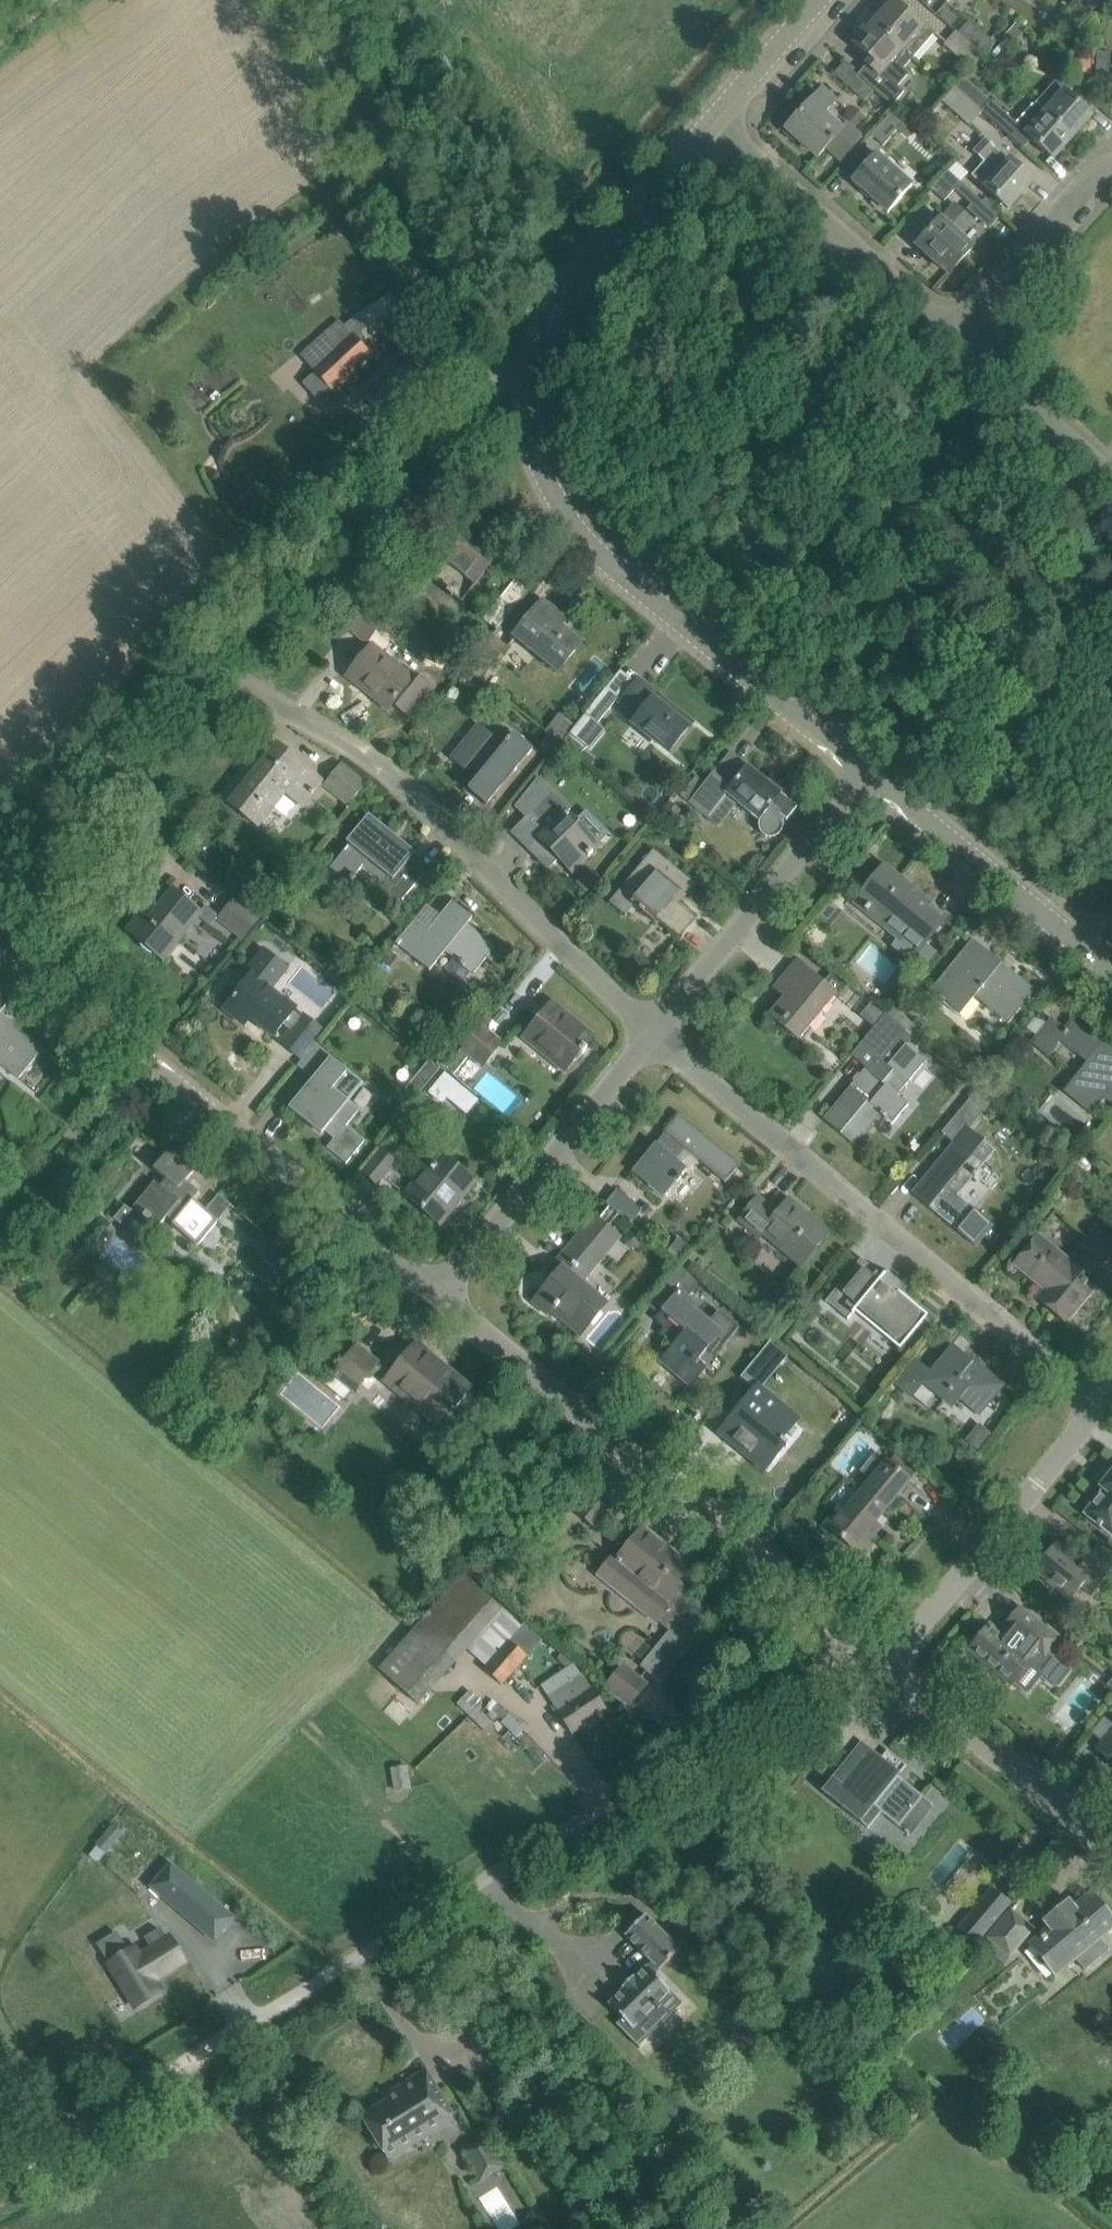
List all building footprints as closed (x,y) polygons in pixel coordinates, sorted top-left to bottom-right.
[(914,59),(936,34),(920,19),(917,23),(893,1),(891,4),(893,6),(876,25),(914,59)] [(969,20),(958,33),(983,56),(995,42),(969,20)] [(914,59),(876,25),(858,45),(856,43),(854,45),(871,59),(857,76),(874,90),(875,89),(894,106),(906,93),(899,87),(909,75),(910,76),(911,75),(905,69),(914,59)] [(957,31),(944,46),(972,69),(983,56),(958,33),(957,31)] [(1097,52),(1096,78),(1109,79),(1111,53),(1097,52)] [(874,90),(857,76),(843,63),(834,74),(865,101),(874,90)] [(1059,76),(1035,104),(1072,137),(1090,116),(1068,96),(1074,89),(1059,76)] [(1053,158),(1072,137),(1035,104),(1018,124),(964,77),(955,88),(982,112),(1021,146),(1029,137),(1053,158)] [(970,126),(982,112),(955,88),(942,102),(970,126)] [(818,157),(827,147),(842,160),(862,138),(846,123),(840,130),(823,115),(836,101),(822,89),(786,128),(818,157)] [(883,145),(907,119),(896,109),(872,135),(883,145)] [(1032,181),(996,148),(985,138),(973,152),(984,162),(972,176),(1008,208),(1032,181)] [(876,153),(866,164),(852,181),(888,213),(912,186),(876,153)] [(943,202),(961,183),(948,172),(931,190),(943,202)] [(978,199),(968,210),(976,217),(986,206),(978,199)] [(955,203),(940,219),(917,245),(918,247),(920,244),(934,256),(932,259),(949,274),(972,248),(959,236),(974,220),(955,203)] [(365,338),(405,313),(393,294),(353,319),(365,338)] [(300,357),(312,370),(350,334),(338,321),(300,357)] [(370,355),(350,334),(312,370),(332,390),(370,355)] [(433,380),(409,354),(365,396),(389,421),(433,380)] [(462,602),(480,580),(494,563),(453,530),(421,570),(462,602)] [(497,630),(507,618),(515,608),(528,591),(515,580),(501,597),(483,619),(497,630)] [(565,621),(542,602),(515,636),(558,671),(580,644),(560,627),(565,621)] [(392,643),(377,630),(382,624),(364,609),(349,628),(371,646),(350,672),(375,693),(372,696),(388,709),(392,703),(409,717),(433,688),(415,673),(411,677),(382,654),(392,643)] [(493,638),(467,669),(481,680),(506,648),(493,638)] [(669,752),(678,740),(692,723),(676,710),(672,715),(653,700),(657,695),(638,680),(620,702),(638,717),(633,723),(669,752)] [(605,690),(584,716),(596,725),(616,699),(605,690)] [(497,731),(493,736),(478,723),(463,741),(449,758),(465,770),(474,759),(485,769),(467,790),(486,806),(533,750),(514,734),(508,741),(497,731)] [(569,735),(562,744),(580,757),(587,748),(569,735)] [(304,805),(309,798),(323,781),(277,745),(257,770),(258,771),(253,777),(252,776),(229,804),(246,818),(258,827),(272,810),(267,806),(282,788),(304,805)] [(696,776),(681,795),(708,818),(727,794),(760,821),(759,825),(759,829),(762,833),(765,836),(770,837),(774,837),(778,834),(781,831),(782,826),(785,826),(785,821),(787,822),(798,809),(787,800),(789,780),(787,780),(787,784),(766,782),(729,753),(705,783),(696,776)] [(348,806),(351,802),(365,785),(341,765),(324,786),(348,806)] [(525,818),(510,832),(548,870),(559,859),(571,871),(587,856),(598,845),(566,814),(570,810),(551,791),(535,775),(512,805),(525,818)] [(402,900),(407,893),(421,876),(406,864),(414,853),(369,816),(347,843),(349,845),(325,874),(344,889),(362,867),(402,900)] [(696,884),(679,870),(654,849),(614,897),(630,910),(634,905),(654,922),(657,919),(679,938),(696,918),(679,904),(696,884)] [(601,879),(590,868),(576,883),(586,894),(601,879)] [(871,886),(868,884),(853,902),(885,928),(888,925),(901,935),(899,937),(918,952),(946,918),(927,903),(925,905),(919,901),(921,898),(909,888),(907,890),(898,883),(900,881),(885,869),(871,886)] [(161,958),(175,941),(199,912),(172,890),(149,920),(141,913),(127,930),(161,958)] [(216,920),(244,942),(262,920),(234,898),(216,920)] [(473,974),(481,964),(495,947),(467,925),(472,918),(452,901),(428,931),(414,920),(396,943),(429,970),(445,951),(473,974)] [(1008,1024),(1022,1007),(1035,991),(1010,970),(1005,977),(996,970),(1002,963),(972,939),(930,991),(960,1016),(975,997),(1008,1024)] [(273,1036),(287,1019),(295,1008),(272,990),(290,968),(262,947),(243,972),(249,977),(224,1009),(245,1026),(251,1019),(273,1036)] [(783,998),(768,1016),(797,1040),(811,1024),(834,996),(836,993),(823,982),(813,974),(797,960),(784,976),(794,985),(783,998)] [(18,1079),(43,1048),(0,1013),(6,1007),(0,1002),(0,1064),(18,1079)] [(527,1033),(551,1052),(568,1066),(579,1052),(583,1054),(587,1050),(583,1047),(592,1037),(551,1004),(527,1033)] [(893,1006),(886,1014),(913,1038),(920,1029),(893,1006)] [(892,1123),(906,1106),(908,1104),(897,1095),(907,1082),(925,1061),(907,1045),(913,1038),(886,1014),(874,1028),(888,1040),(823,1119),(855,1146),(880,1115),(885,1119),(885,1118),(892,1123)] [(300,1057),(313,1040),(322,1030),(303,1015),(281,1043),(300,1057)] [(1103,1097),(1110,1102),(1111,1099),(1111,1053),(1072,1021),(1066,1029),(1052,1018),(1032,1043),(1048,1056),(1061,1041),(1087,1062),(1065,1090),(1091,1111),(1103,1097)] [(459,1050),(445,1069),(453,1075),(467,1057),(480,1067),(500,1042),(482,1028),(462,1053),(459,1050)] [(376,1157),(361,1145),(365,1141),(346,1126),(358,1111),(353,1107),(352,1108),(345,1102),(358,1085),(335,1066),(339,1061),(316,1043),(297,1066),(316,1080),(293,1108),(309,1121),(311,1120),(334,1138),(327,1148),(346,1163),(353,1156),(367,1168),(376,1157)] [(429,1062),(404,1092),(415,1101),(440,1072),(429,1062)] [(478,1104),(444,1076),(426,1097),(441,1109),(447,1102),(466,1118),(478,1104)] [(978,1089),(970,1099),(984,1111),(992,1100),(978,1089)] [(632,1172),(648,1185),(663,1198),(686,1170),(676,1161),(685,1150),(725,1183),(740,1164),(679,1114),(664,1132),(669,1137),(661,1147),(655,1143),(632,1172)] [(967,1127),(926,1177),(912,1193),(975,1246),(993,1224),(958,1195),(996,1151),(967,1127)] [(154,1181),(133,1207),(144,1215),(143,1217),(148,1221),(149,1219),(159,1227),(167,1218),(174,1223),(172,1225),(197,1246),(217,1222),(231,1205),(218,1194),(215,1199),(205,1210),(193,1201),(200,1193),(185,1181),(189,1177),(199,1165),(174,1144),(160,1161),(153,1169),(166,1180),(160,1187),(154,1181)] [(1070,1144),(1060,1157),(1070,1165),(1080,1152),(1070,1144)] [(381,1150),(376,1157),(367,1168),(363,1172),(377,1183),(395,1161),(381,1150)] [(474,1181),(457,1167),(440,1153),(405,1195),(439,1223),(474,1181)] [(646,1215),(633,1204),(617,1190),(605,1203),(630,1224),(635,1228),(646,1215)] [(757,1197),(743,1214),(739,1220),(760,1238),(763,1234),(802,1265),(828,1233),(788,1200),(777,1213),(757,1197)] [(124,1205),(113,1219),(120,1224),(131,1211),(124,1205)] [(581,1334),(595,1317),(606,1303),(582,1283),(620,1238),(594,1217),(555,1263),(561,1268),(537,1298),(581,1334)] [(1046,1290),(1038,1299),(1066,1322),(1111,1267),(1111,1242),(1097,1229),(1070,1261),(1039,1236),(1015,1264),(1046,1290)] [(288,1280),(295,1272),(309,1255),(283,1234),(263,1259),(288,1280)] [(678,1235),(666,1250),(678,1260),(690,1245),(678,1235)] [(899,1349),(911,1335),(927,1315),(898,1291),(902,1287),(886,1274),(889,1270),(888,1269),(881,1277),(861,1261),(863,1259),(862,1258),(826,1301),(848,1319),(854,1312),(899,1349)] [(666,1337),(674,1344),(661,1360),(691,1385),(705,1368),(696,1360),(706,1348),(711,1352),(721,1341),(725,1344),(738,1328),(719,1311),(708,1324),(683,1303),(700,1282),(680,1265),(660,1289),(672,1299),(656,1318),(671,1331),(666,1337)] [(740,1377),(742,1378),(746,1373),(759,1384),(786,1352),(771,1340),(740,1377)] [(459,1396),(463,1399),(466,1396),(464,1394),(470,1387),(457,1376),(455,1379),(433,1361),(435,1359),(416,1343),(384,1382),(436,1424),(459,1396)] [(924,1401),(932,1392),(943,1401),(950,1392),(968,1408),(970,1406),(979,1413),(1004,1383),(974,1358),(971,1361),(951,1345),(930,1370),(916,1359),(895,1384),(912,1398),(915,1394),(924,1401)] [(354,1391),(363,1380),(377,1363),(357,1346),(334,1374),(354,1391)] [(789,1417),(754,1388),(738,1407),(745,1412),(739,1420),(724,1437),(766,1471),(767,1470),(763,1467),(769,1460),(782,1444),(786,1448),(788,1445),(774,1434),(784,1423),(789,1417)] [(841,1509),(827,1526),(857,1551),(871,1534),(879,1524),(873,1520),(896,1493),(898,1495),(909,1480),(908,1480),(893,1467),(886,1461),(844,1512),(841,1509)] [(1085,1513),(1096,1523),(1100,1527),(1100,1526),(1111,1535),(1111,1472),(1100,1487),(1104,1490),(1085,1513)] [(640,1666),(644,1669),(660,1682),(717,1613),(697,1596),(696,1597),(682,1586),(695,1571),(642,1528),(630,1544),(601,1521),(614,1505),(593,1489),(575,1511),(596,1527),(597,1526),(625,1549),(618,1558),(615,1555),(599,1575),(655,1620),(655,1619),(669,1630),(640,1666)] [(1034,1569),(1051,1583),(1071,1599),(1082,1585),(1092,1593),(1111,1570),(1090,1554),(1082,1564),(1055,1543),(1034,1569)] [(412,1630),(378,1668),(418,1704),(467,1650),(486,1667),(509,1640),(522,1626),(482,1591),(466,1576),(463,1573),(412,1630)] [(1053,1656),(1047,1651),(1058,1638),(1020,1608),(1005,1626),(1007,1627),(1001,1634),(990,1624),(968,1650),(983,1662),(980,1666),(992,1676),(996,1672),(1011,1685),(1028,1663),(1040,1673),(1041,1678),(1052,1687),(1059,1686),(1071,1671),(1070,1664),(1059,1655),(1053,1656)] [(486,1667),(484,1669),(502,1685),(528,1656),(509,1640),(486,1667)] [(607,1687),(612,1691),(628,1705),(645,1685),(628,1671),(623,1667),(607,1687)] [(548,1697),(560,1715),(572,1733),(606,1710),(582,1674),(548,1697)] [(480,1705),(469,1716),(489,1735),(497,1727),(493,1724),(485,1716),(480,1711),(483,1708),(480,1705)] [(1091,1733),(1102,1741),(1096,1748),(1109,1759),(1110,1758),(1111,1760),(1111,1708),(1105,1716),(1091,1733)] [(821,1791),(841,1806),(867,1828),(880,1812),(898,1826),(921,1798),(931,1806),(932,1804),(897,1776),(891,1770),(899,1760),(887,1750),(881,1758),(863,1744),(849,1761),(828,1744),(842,1727),(841,1726),(804,1771),(805,1772),(810,1766),(829,1781),(821,1791)] [(152,1887),(193,1922),(212,1900),(170,1864),(152,1887)] [(991,1888),(953,1933),(973,1950),(1011,1905),(991,1888)] [(1051,1914),(1044,1920),(1049,1927),(1029,1943),(1055,1974),(1075,1958),(1085,1970),(1109,1950),(1100,1938),(1111,1928),(1111,1918),(1091,1893),(1073,1907),(1068,1900),(1051,1914)] [(1000,1949),(1008,1956),(1031,1929),(1011,1912),(981,1949),(992,1958),(1000,1949)] [(632,1977),(630,1979),(624,1984),(622,1987),(624,1989),(609,2004),(608,2005),(623,2020),(618,2024),(617,2023),(616,2024),(639,2048),(640,2047),(639,2046),(637,2043),(665,2015),(661,2010),(662,2009),(658,2004),(670,1992),(671,1992),(671,1991),(654,1974),(659,1969),(659,1970),(680,1949),(679,1948),(646,1916),(645,1914),(625,1935),(626,1936),(652,1962),(647,1967),(646,1966),(645,1967),(634,1979),(632,1977)] [(184,1959),(170,1937),(166,1940),(159,1928),(144,1937),(151,1949),(134,1959),(129,1949),(108,1962),(136,2007),(157,1994),(149,1982),(184,1959)] [(456,2118),(437,2088),(426,2069),(399,2086),(402,2091),(361,2116),(388,2160),(456,2118)] [(479,2182),(505,2166),(486,2135),(474,2143),(460,2150),(479,2182)]
